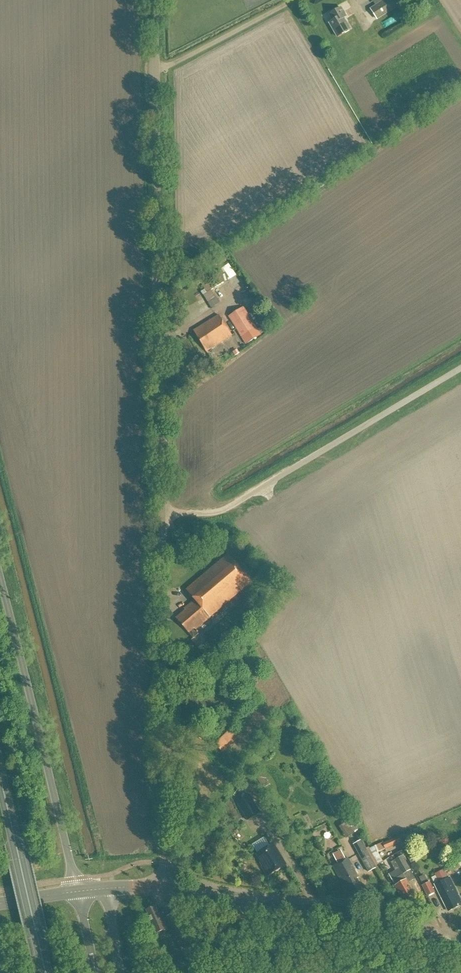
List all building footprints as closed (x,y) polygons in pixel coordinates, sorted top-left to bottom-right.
[(376,21),(398,7),(394,0),(372,0),(371,1),(374,6),(369,9),(376,21)] [(338,38),(350,31),(343,19),(346,18),(341,8),(330,15),(333,21),(329,23),(338,38)] [(216,285),(229,279),(224,269),(212,275),(216,285)] [(200,290),(211,308),(220,302),(209,285),(200,290)] [(244,308),(229,317),(247,344),(262,335),(244,308)] [(206,352),(232,336),(219,316),(194,331),(206,352)] [(183,613),(177,619),(194,639),(198,635),(195,631),(252,582),(228,555),(186,590),(195,601),(185,610),(187,612),(185,615),(183,613)] [(229,676),(218,664),(209,672),(220,684),(229,676)] [(192,691),(180,702),(196,720),(208,709),(192,691)] [(231,702),(227,698),(220,706),(224,710),(231,702)] [(222,753),(240,736),(224,718),(219,722),(225,728),(211,741),(222,753)] [(237,803),(248,820),(260,813),(249,796),(237,803)] [(348,821),(339,827),(347,838),(355,833),(359,831),(357,829),(358,829),(354,824),(351,826),(348,821)] [(411,831),(383,844),(386,850),(402,843),(414,838),(411,831)] [(369,872),(377,868),(362,840),(353,845),(369,872)] [(273,845),(257,854),(264,866),(262,867),(268,876),(285,866),(273,845)] [(415,879),(402,856),(394,861),(403,875),(392,881),(406,905),(416,899),(408,883),(415,879)] [(362,890),(356,879),(358,878),(348,859),(333,867),(340,880),(341,880),(346,889),(348,888),(352,896),(362,890)] [(447,879),(443,870),(434,874),(439,883),(435,886),(448,912),(460,905),(460,902),(449,878),(447,879)] [(427,897),(435,894),(429,882),(422,886),(427,897)] [(168,930),(160,912),(158,913),(155,906),(146,911),(149,917),(147,918),(155,935),(168,930)] [(182,953),(193,948),(178,913),(167,917),(182,953)] [(197,951),(184,957),(190,970),(202,965),(197,951)]
